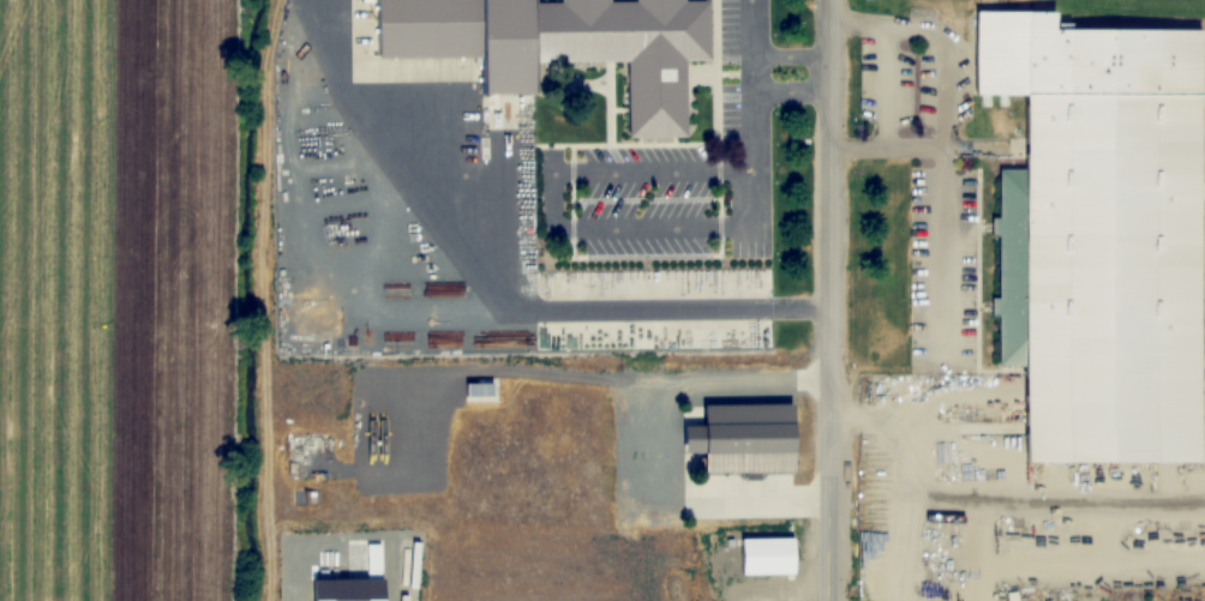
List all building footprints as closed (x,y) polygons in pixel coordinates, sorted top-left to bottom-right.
[(382,54),(382,0),(485,0),(485,54),(382,54)] [(639,1),(639,0),(688,0),(688,1),(712,1),(712,60),(688,60),(688,138),(631,138),(631,60),(544,60),(544,94),(494,94),(494,0),(544,0),(544,1),(562,1),(562,0),(612,0),(612,1),(639,1)] [(1065,32),(1204,32),(1204,102),(1199,102),(1199,464),(1032,464),(1032,102),(977,102),(977,8),(1065,8),(1065,32)] [(466,402),(496,402),(496,384),(466,384),(466,402)] [(714,428),(714,405),(793,405),(793,469),(714,469),(714,453),(687,453),(687,428),(714,428)] [(744,566),(744,540),(795,540),(795,566),(744,566)]
